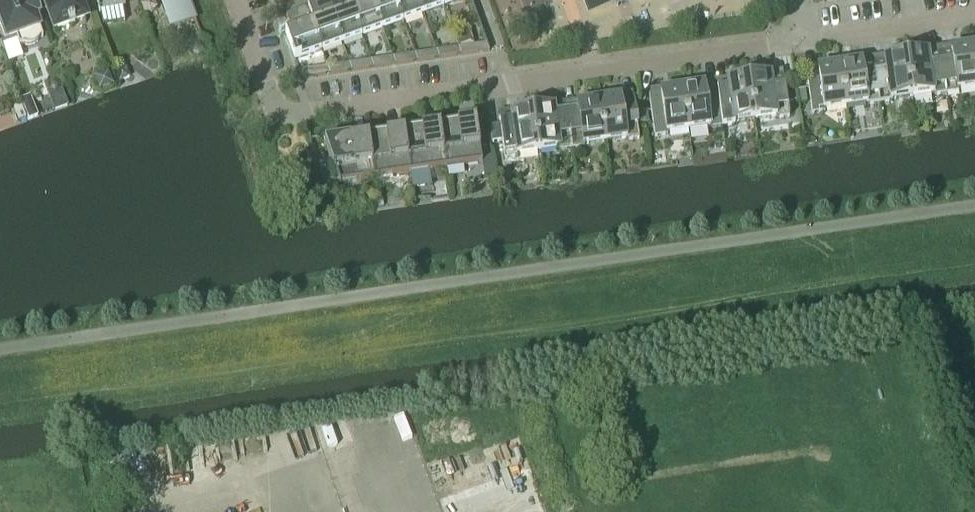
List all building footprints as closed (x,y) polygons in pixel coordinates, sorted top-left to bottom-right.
[(5,40),(16,37),(19,45),(22,44),(25,45),(28,45),(32,44),(35,43),(38,41),(40,38),(42,37),(35,16),(39,15),(34,0),(0,0),(0,25),(5,40)] [(78,0),(44,0),(54,29),(68,24),(68,26),(74,24),(73,22),(84,18),(78,0)] [(98,12),(99,12),(99,10),(122,6),(121,0),(96,0),(98,12)] [(188,0),(161,0),(171,27),(195,18),(188,0)] [(349,0),(338,0),(327,4),(341,43),(361,36),(349,0)] [(372,0),(349,0),(361,36),(382,29),(372,0)] [(395,0),(372,0),(382,29),(402,21),(395,0)] [(417,0),(395,0),(402,21),(423,14),(417,0)] [(440,0),(417,0),(423,14),(443,7),(440,0)] [(588,15),(587,15),(587,16),(617,5),(616,2),(621,0),(583,0),(588,15)] [(341,43),(327,4),(307,11),(321,50),(341,43)] [(321,50),(307,11),(286,19),(291,33),(285,35),(294,60),(321,50)] [(489,50),(486,42),(457,47),(460,54),(489,50)] [(972,45),(958,47),(959,49),(939,52),(945,94),(958,92),(957,89),(974,87),(974,65),(972,45)] [(460,54),(457,47),(436,50),(438,58),(460,54)] [(438,58),(436,50),(414,53),(416,61),(438,58)] [(945,94),(939,52),(920,55),(919,52),(905,54),(912,96),(932,93),(933,95),(945,94)] [(416,61),(414,53),(392,57),(395,64),(416,61)] [(912,96),(905,54),(892,56),(892,59),(873,62),(879,103),(891,102),(891,99),(912,96)] [(395,64),(392,57),(370,60),(373,67),(395,64)] [(373,67),(370,60),(348,63),(351,70),(373,67)] [(879,103),(873,62),(853,65),(853,62),(839,64),(845,106),(866,103),(866,105),(879,103)] [(351,70),(348,63),(327,67),(329,74),(351,70)] [(845,106),(839,64),(825,66),(826,69),(805,71),(812,113),(825,111),(825,109),(845,106)] [(329,74),(327,67),(298,71),(301,78),(329,74)] [(789,117),(783,75),(762,78),(762,75),(748,77),(754,119),(775,116),(775,119),(789,117)] [(754,119),(748,77),(735,79),(735,82),(713,85),(719,127),(734,125),(734,122),(754,119)] [(719,127),(713,85),(696,88),(695,85),(682,87),(688,129),(709,126),(709,128),(719,127)] [(688,129),(682,87),(668,89),(668,92),(648,95),(654,136),(668,134),(668,132),(688,129)] [(639,139),(632,97),(612,100),(612,98),(598,100),(604,141),(625,138),(625,141),(639,139)] [(604,141),(598,100),(584,102),(585,104),(565,107),(571,149),(584,147),(584,144),(604,141)] [(571,149),(565,107),(546,110),(545,107),(532,109),(538,151),(558,148),(559,150),(571,149)] [(538,151),(532,109),(518,111),(518,114),(498,117),(504,158),(518,157),(517,154),(538,151)] [(481,163),(475,119),(474,119),(474,120),(438,125),(445,168),(480,162),(480,163),(481,163)] [(445,168),(438,125),(403,131),(409,173),(445,168)] [(409,173),(403,131),(367,136),(374,178),(409,173)] [(374,178),(367,136),(325,142),(325,141),(323,142),(339,184),(340,184),(340,183),(374,178)]
